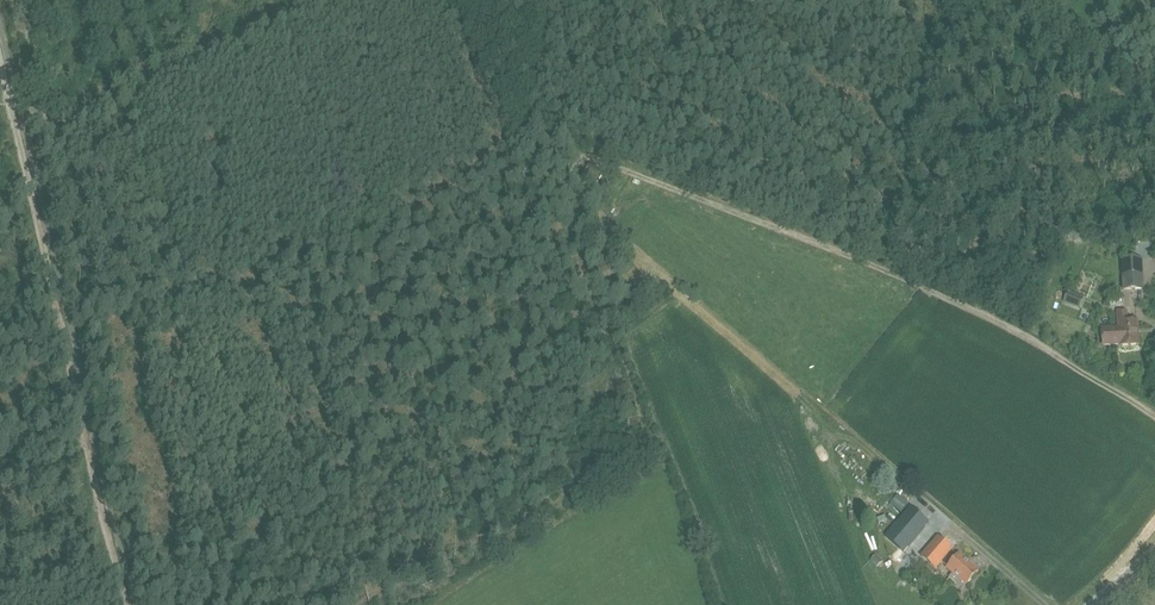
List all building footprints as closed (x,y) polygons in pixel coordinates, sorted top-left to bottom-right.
[(1123,290),(1125,290),(1143,289),(1141,259),(1122,260),(1123,290)] [(1084,299),(1068,294),(1065,303),(1080,308),(1084,299)] [(1103,345),(1120,344),(1120,346),(1139,345),(1137,321),(1127,321),(1126,311),(1117,312),(1118,322),(1119,322),(1119,328),(1102,329),(1103,345)] [(901,514),(909,505),(902,499),(894,507),(901,514)] [(911,507),(896,524),(885,537),(903,552),(929,522),(911,507)] [(948,578),(955,583),(959,579),(966,585),(978,572),(958,555),(957,556),(951,551),(952,550),(938,537),(921,557),(935,569),(941,562),(947,568),(952,573),(948,578)] [(890,585),(883,590),(887,595),(894,590),(890,585)]
